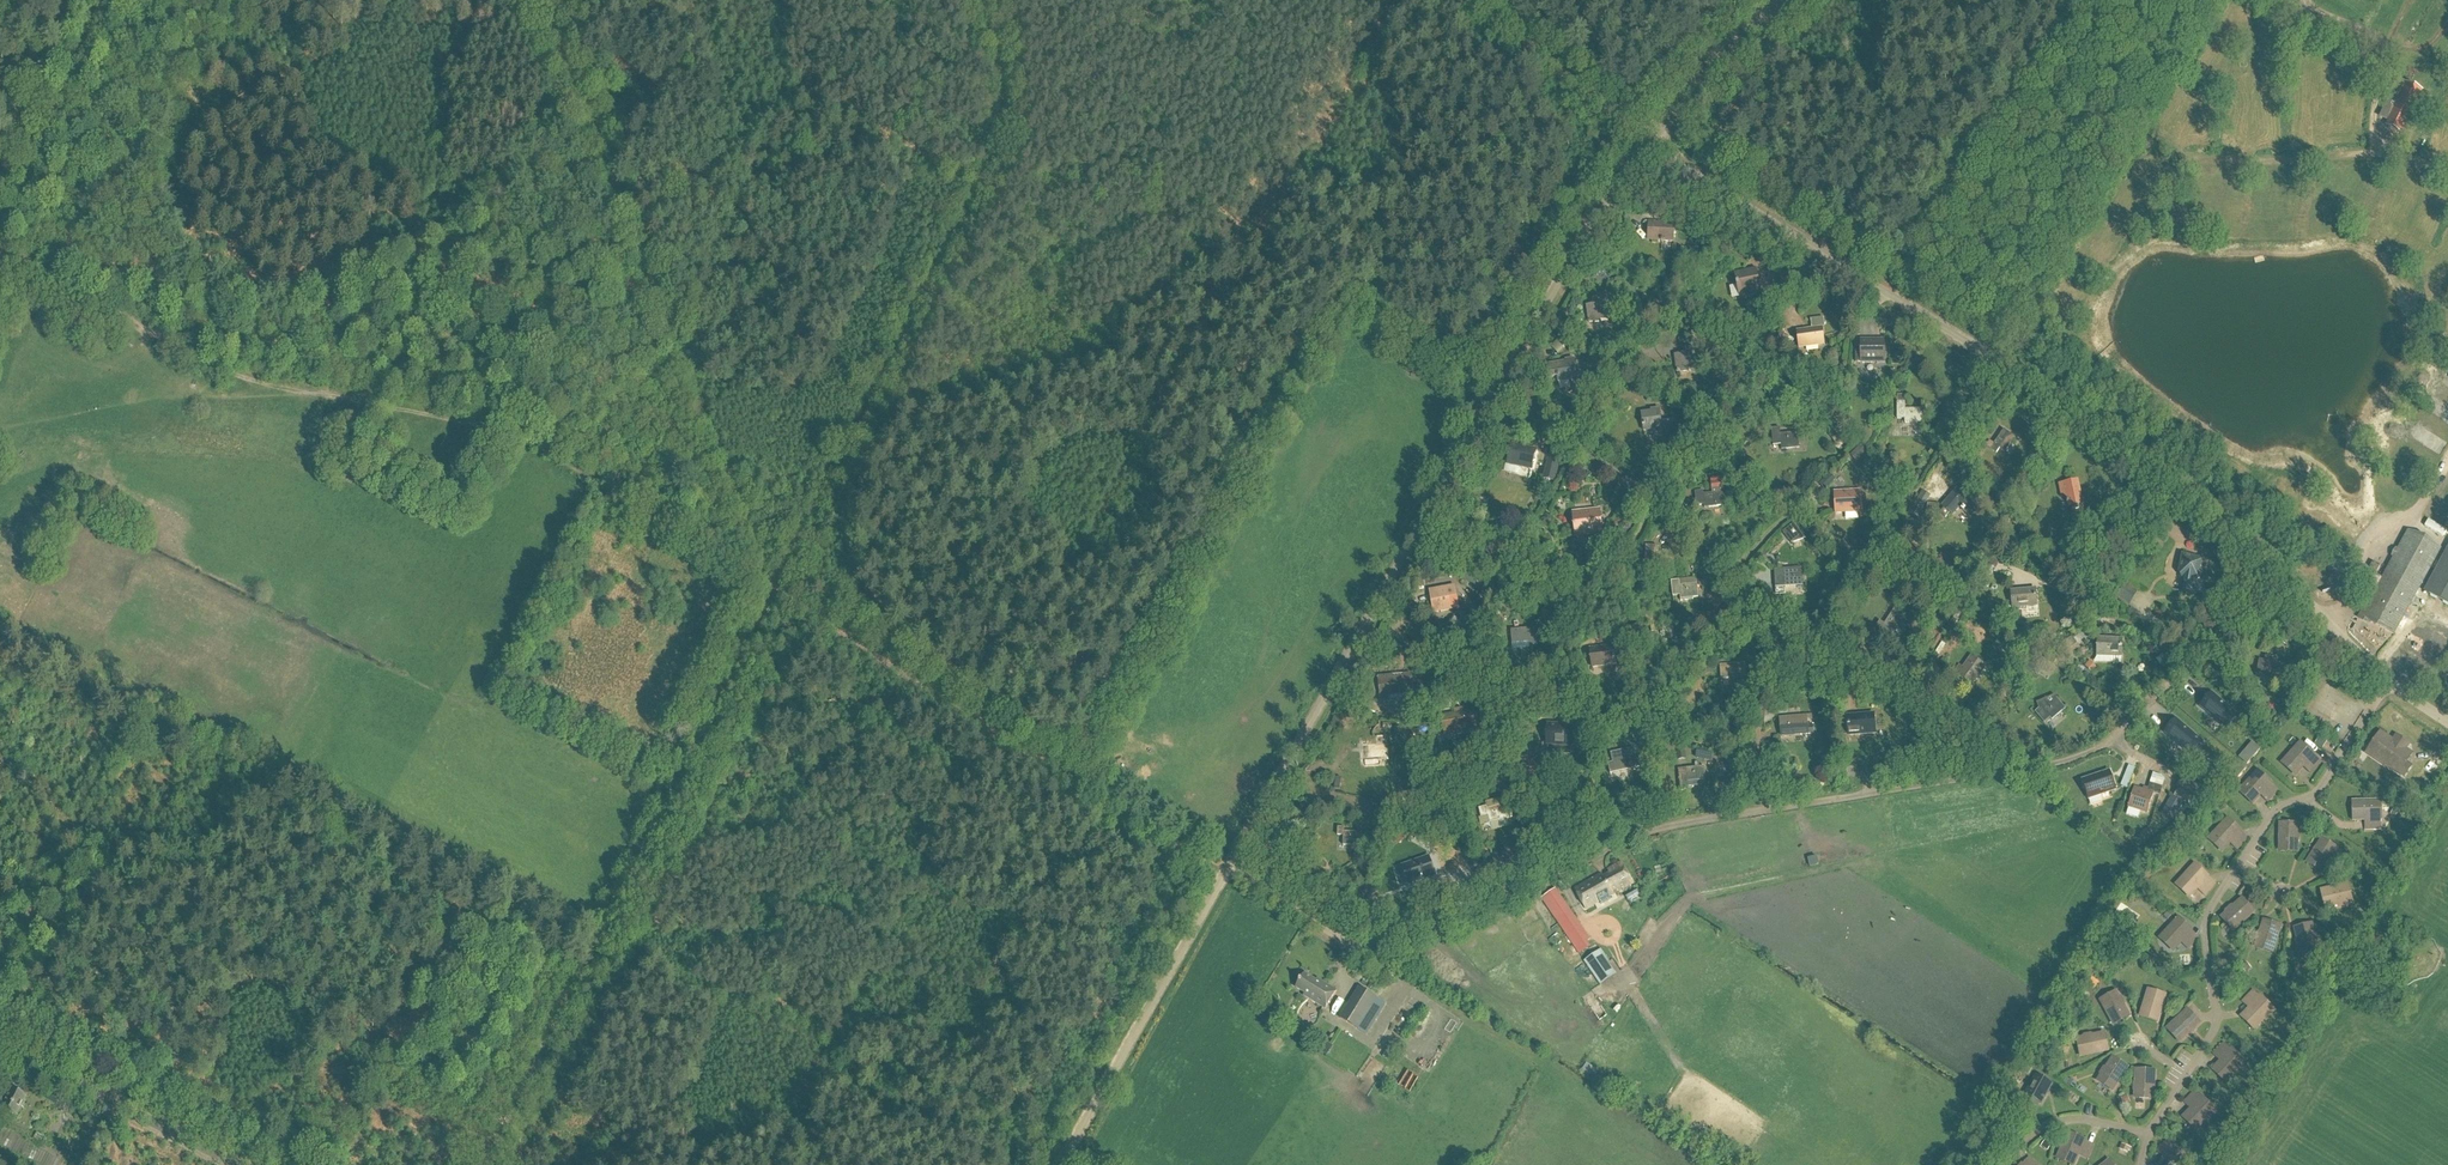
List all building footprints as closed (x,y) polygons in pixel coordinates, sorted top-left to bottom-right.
[(2172,78),(2177,88),(2186,83),(2181,74),(2172,78)] [(2333,141),(2334,128),(2320,126),(2319,139),(2333,141)] [(1648,222),(1648,232),(1652,232),(1651,242),(1674,244),(1675,223),(1648,222)] [(1626,242),(1640,241),(1639,231),(1625,232),(1626,242)] [(1689,248),(1689,257),(1698,257),(1698,248),(1689,248)] [(1740,298),(1762,294),(1757,269),(1741,272),(1735,274),(1740,298)] [(2447,296),(2447,277),(2442,277),(2443,286),(2439,287),(2439,288),(2440,288),(2441,297),(2447,296)] [(1590,324),(1609,321),(1605,299),(1593,301),(1594,305),(1587,306),(1590,324)] [(1628,301),(1623,309),(1629,313),(1634,305),(1628,301)] [(2447,328),(2447,309),(2445,308),(2444,317),(2441,316),(2441,318),(2440,327),(2447,328)] [(1812,328),(1825,327),(1824,317),(1811,319),(1812,328)] [(1799,349),(1824,346),(1822,329),(1797,332),(1799,349)] [(1788,354),(1795,340),(1780,332),(1773,346),(1788,354)] [(1707,333),(1691,335),(1692,344),(1708,342),(1707,333)] [(1885,341),(1867,341),(1860,341),(1860,352),(1856,352),(1856,363),(1885,363),(1885,341)] [(1677,373),(1696,371),(1693,349),(1686,349),(1687,354),(1675,356),(1677,373)] [(1576,375),(1574,360),(1566,362),(1566,364),(1548,366),(1550,379),(1558,378),(1559,383),(1570,382),(1570,380),(1576,379),(1577,383),(1582,382),(1581,375),(1576,375)] [(2105,377),(2101,384),(2110,390),(2122,371),(2107,362),(2100,373),(2101,374),(2105,377)] [(1539,390),(1549,388),(1548,381),(1538,383),(1539,390)] [(2428,410),(2447,422),(2447,409),(2435,400),(2428,410)] [(1923,424),(1923,410),(1905,410),(1905,403),(1904,403),(1898,403),(1897,403),(1897,420),(1905,420),(1905,424),(1923,424)] [(1661,424),(1660,410),(1651,411),(1652,413),(1642,415),(1644,432),(1655,431),(1655,429),(1662,428),(1662,432),(1676,431),(1675,422),(1661,424)] [(1686,417),(1684,424),(1692,426),(1694,419),(1686,417)] [(2190,432),(2186,439),(2195,445),(2207,426),(2192,417),(2185,428),(2186,429),(2190,432)] [(2418,426),(2411,436),(2439,454),(2445,444),(2418,426)] [(1781,435),(1780,429),(1772,430),(1773,447),(1781,446),(1782,451),(1800,449),(1798,433),(1781,435)] [(1865,431),(1862,438),(1870,441),(1873,434),(1865,431)] [(2005,453),(2015,439),(2004,431),(1994,445),(1989,442),(1986,447),(1996,455),(2000,450),(2005,453)] [(1532,471),(1536,452),(1513,446),(1508,465),(1532,471)] [(1861,447),(1851,456),(1857,463),(1867,453),(1861,447)] [(1556,483),(1562,458),(1550,455),(1544,480),(1556,483)] [(2374,466),(2372,474),(2383,477),(2386,470),(2374,466)] [(1704,506),(1705,509),(1723,507),(1721,490),(1725,489),(1723,474),(1710,476),(1712,494),(1704,495),(1703,492),(1695,493),(1697,507),(1704,506)] [(1831,474),(1820,485),(1825,490),(1826,491),(1836,480),(1831,474)] [(2083,505),(2078,481),(2059,485),(2062,499),(2067,498),(2069,508),(2070,507),(2071,511),(2079,509),(2078,506),(2083,505)] [(1835,511),(1844,510),(1862,509),(1861,492),(1834,494),(1835,511)] [(1943,507),(1945,508),(1939,514),(1945,519),(1950,513),(1953,515),(1960,508),(1969,515),(1975,507),(1958,493),(1950,502),(1948,501),(1943,507)] [(1478,501),(1472,506),(1477,514),(1484,509),(1478,501)] [(1917,503),(1912,511),(1920,516),(1924,508),(1917,503)] [(1583,517),(1583,512),(1573,513),(1575,533),(1575,538),(1598,535),(1597,532),(1603,532),(1601,515),(1583,517)] [(1806,539),(1794,525),(1783,534),(1791,544),(1806,539)] [(2405,616),(2432,565),(2441,548),(2408,531),(2382,579),(2375,592),(2369,604),(2367,603),(2358,618),(2371,625),(2372,623),(2394,635),(2395,633),(2402,622),(2417,629),(2417,630),(2420,625),(2405,616)] [(1646,546),(1645,568),(1656,569),(1658,547),(1646,546)] [(2425,592),(2447,605),(2447,549),(2425,592)] [(1983,564),(1995,571),(1999,563),(1996,561),(1998,557),(1992,554),(1991,558),(1988,556),(1983,564)] [(1693,558),(1690,562),(1696,566),(1699,562),(1693,558)] [(2167,558),(2155,562),(2161,581),(2173,578),(2167,558)] [(2205,563),(2201,558),(2199,561),(2182,558),(2179,575),(2181,577),(2185,578),(2183,591),(2203,595),(2206,578),(2200,577),(2203,565),(2205,563)] [(2379,573),(2382,567),(2374,562),(2370,568),(2379,573)] [(1785,574),(1785,570),(1775,571),(1776,588),(1803,587),(1802,573),(1785,574)] [(2375,592),(2382,579),(2368,571),(2360,584),(2375,592)] [(1680,587),(1679,581),(1671,582),(1673,597),(1680,596),(1681,602),(1693,601),(1693,599),(1699,598),(1697,585),(1680,587)] [(1485,605),(1494,587),(1491,585),(1487,591),(1483,589),(1477,600),(1485,605)] [(1434,613),(1452,610),(1451,605),(1458,603),(1455,588),(1430,592),(1434,613)] [(2013,609),(2027,608),(2027,606),(2037,605),(2035,590),(2011,593),(2013,609)] [(2131,609),(2128,615),(2137,621),(2141,615),(2131,609)] [(1895,633),(1905,618),(1894,611),(1885,625),(1880,622),(1876,628),(1887,635),(1891,630),(1895,633)] [(2008,613),(2010,628),(2023,626),(2021,612),(2008,613)] [(1642,626),(1630,631),(1635,644),(1647,639),(1642,626)] [(1489,648),(1500,640),(1492,628),(1480,636),(1489,648)] [(1540,645),(1538,628),(1511,631),(1512,645),(1530,643),(1530,646),(1540,645)] [(2066,663),(2082,652),(2073,638),(2057,648),(2066,663)] [(2121,655),(2122,641),(2098,640),(2097,656),(2112,657),(2112,655),(2121,655)] [(1437,662),(1442,651),(1431,646),(1426,656),(1437,662)] [(1616,665),(1614,647),(1600,649),(1600,648),(1590,649),(1593,668),(1616,665)] [(1986,666),(1972,656),(1967,663),(1964,660),(1960,665),(1964,668),(1962,671),(1959,669),(1954,675),(1973,687),(1979,677),(1983,679),(1988,671),(1985,669),(1986,666)] [(2272,664),(2273,659),(2265,657),(2264,662),(2259,661),(2256,676),(2280,681),(2283,666),(2272,664)] [(2090,662),(2085,667),(2092,674),(2097,669),(2090,662)] [(1721,680),(1747,678),(1746,664),(1720,666),(1721,680)] [(1929,666),(1922,675),(1934,684),(1941,674),(1929,666)] [(1411,674),(1404,675),(1378,677),(1381,701),(1389,701),(1388,695),(1413,693),(1411,674)] [(1496,699),(1499,687),(1482,684),(1480,696),(1496,699)] [(2052,721),(2065,710),(2054,696),(2036,703),(2039,710),(2035,713),(2044,724),(2050,719),(2052,721)] [(2215,697),(2204,710),(2230,731),(2241,718),(2215,697)] [(1464,716),(1463,711),(1462,710),(1456,711),(1455,712),(1456,715),(1443,717),(1446,735),(1479,730),(1476,714),(1464,716)] [(1849,736),(1875,734),(1874,715),(1848,717),(1849,736)] [(2169,716),(2159,729),(2185,750),(2195,737),(2169,716)] [(1782,737),(1801,736),(1800,732),(1808,732),(1807,719),(1781,721),(1782,737)] [(1571,746),(1572,727),(1549,726),(1549,734),(1547,734),(1546,744),(1548,744),(1548,745),(1571,746)] [(2392,742),(2384,737),(2380,734),(2367,752),(2403,776),(2409,767),(2404,763),(2410,754),(2404,750),(2407,745),(2395,737),(2392,742)] [(1363,759),(1387,758),(1385,737),(1377,738),(1378,745),(1362,746),(1363,759)] [(2253,743),(2239,758),(2247,766),(2261,750),(2253,743)] [(2312,774),(2321,763),(2300,744),(2282,764),(2295,776),(2303,766),(2312,774)] [(1637,764),(1635,752),(1612,756),(1614,765),(1609,766),(1611,776),(1644,771),(1643,763),(1637,764)] [(1433,780),(1439,756),(1427,753),(1421,777),(1433,780)] [(1679,763),(1687,760),(1685,753),(1677,755),(1679,763)] [(1681,791),(1689,791),(1688,783),(1705,781),(1704,767),(1686,769),(1687,774),(1679,775),(1681,791)] [(2110,768),(2082,778),(2089,798),(2117,789),(2110,768)] [(2269,802),(2278,791),(2258,772),(2239,792),(2252,804),(2261,795),(2269,802)] [(2193,797),(2199,788),(2182,778),(2177,787),(2193,797)] [(2160,796),(2163,788),(2151,784),(2148,793),(2135,789),(2128,808),(2147,814),(2153,793),(2160,796)] [(2188,805),(2193,798),(2179,789),(2174,797),(2188,805)] [(2172,798),(2162,814),(2173,821),(2183,805),(2172,798)] [(2381,829),(2380,819),(2380,802),(2353,803),(2353,820),(2365,820),(2365,829),(2381,829)] [(1508,819),(1504,806),(1487,810),(1487,807),(1479,809),(1481,818),(1489,816),(1490,824),(1508,819)] [(2394,809),(2391,816),(2396,819),(2399,812),(2394,809)] [(2307,810),(2302,817),(2309,822),(2314,814),(2307,810)] [(2238,850),(2248,840),(2228,821),(2209,840),(2222,852),(2230,843),(2238,850)] [(2297,852),(2297,825),(2280,825),(2280,852),(2297,852)] [(1421,827),(1416,836),(1429,843),(1433,834),(1421,827)] [(1361,847),(1362,833),(1345,832),(1345,829),(1338,828),(1338,836),(1344,837),(1343,852),(1356,853),(1356,847),(1361,847)] [(2322,873),(2336,850),(2322,840),(2307,863),(2322,873)] [(1335,854),(1335,841),(1322,841),(1322,854),(1335,854)] [(1632,884),(1621,864),(1607,871),(1609,874),(1603,878),(1601,875),(1575,889),(1586,910),(1601,902),(1603,904),(1611,900),(1609,897),(1632,884)] [(1405,894),(1431,884),(1424,865),(1398,875),(1405,894)] [(2206,896),(2216,885),(2195,866),(2177,886),(2190,898),(2198,889),(2206,896)] [(2326,908),(2352,902),(2348,885),(2322,892),(2326,908)] [(1571,911),(1556,889),(1541,900),(1556,921),(1571,911)] [(2234,931),(2254,913),(2242,900),(2222,918),(2234,931)] [(2167,912),(2163,916),(2167,920),(2171,916),(2167,912)] [(2173,951),(2192,931),(2179,920),(2161,939),(2173,951)] [(2273,953),(2281,927),(2264,922),(2256,948),(2273,953)] [(2302,956),(2319,951),(2312,925),(2295,929),(2302,956)] [(1540,929),(1531,934),(1535,941),(1544,936),(1540,929)] [(1545,939),(1538,943),(1546,956),(1553,952),(1545,939)] [(1609,963),(1610,961),(1602,950),(1585,962),(1593,973),(1609,963)] [(2238,959),(2230,954),(2225,961),(2233,967),(2238,959)] [(2247,962),(2241,967),(2246,972),(2251,968),(2247,962)] [(1325,983),(1309,973),(1300,987),(1309,993),(1308,995),(1329,1008),(1340,990),(1326,981),(1325,983)] [(2296,982),(2299,976),(2293,974),(2291,979),(2296,982)] [(1369,1037),(1388,1005),(1360,987),(1340,1019),(1369,1037)] [(2255,1030),(2274,1010),(2253,991),(2243,1002),(2251,1009),(2243,1018),(2255,1030)] [(2158,1023),(2166,997),(2149,992),(2141,1018),(2158,1023)] [(2115,1026),(2130,1018),(2117,994),(2102,1002),(2115,1026)] [(2180,1043),(2200,1024),(2188,1012),(2168,1030),(2180,1043)] [(2082,1058),(2109,1052),(2105,1035),(2078,1041),(2082,1058)] [(1325,1043),(1319,1053),(1327,1057),(1333,1048),(1325,1043)] [(2227,1083),(2245,1063),(2224,1044),(2214,1055),(2222,1062),(2214,1071),(2227,1083)] [(2114,1092),(2129,1069),(2114,1059),(2098,1082),(2114,1092)] [(2026,1062),(2021,1070),(2027,1074),(2032,1065),(2026,1062)] [(1342,1080),(1350,1086),(1363,1071),(1356,1064),(1342,1080)] [(1393,1083),(1399,1074),(1391,1070),(1386,1079),(1393,1083)] [(2154,1100),(2155,1072),(2137,1072),(2136,1099),(2154,1100)] [(2027,1098),(2036,1103),(2038,1105),(2040,1106),(2051,1087),(2036,1078),(2025,1097),(2027,1098)] [(2071,1079),(2067,1084),(2074,1088),(2077,1083),(2071,1079)] [(2,1109),(16,1116),(26,1096),(11,1089),(6,1101),(0,1098),(0,1108),(2,1109)] [(2197,1131),(2216,1111),(2195,1092),(2186,1102),(2194,1109),(2185,1119),(2197,1131)] [(2128,1096),(2121,1098),(2124,1106),(2130,1103),(2128,1096)] [(2231,1116),(2227,1122),(2234,1127),(2238,1120),(2231,1116)] [(2095,1146),(2070,1135),(2059,1160),(2071,1164),(2075,1164),(2079,1156),(2089,1160),(2095,1146)] [(2189,1160),(2168,1140),(2158,1151),(2166,1159),(2161,1164),(2184,1164),(2189,1160)] [(2052,1147),(2045,1141),(2041,1147),(2048,1152),(2052,1147)] [(2131,1149),(2122,1145),(2120,1151),(2128,1155),(2131,1149)]
